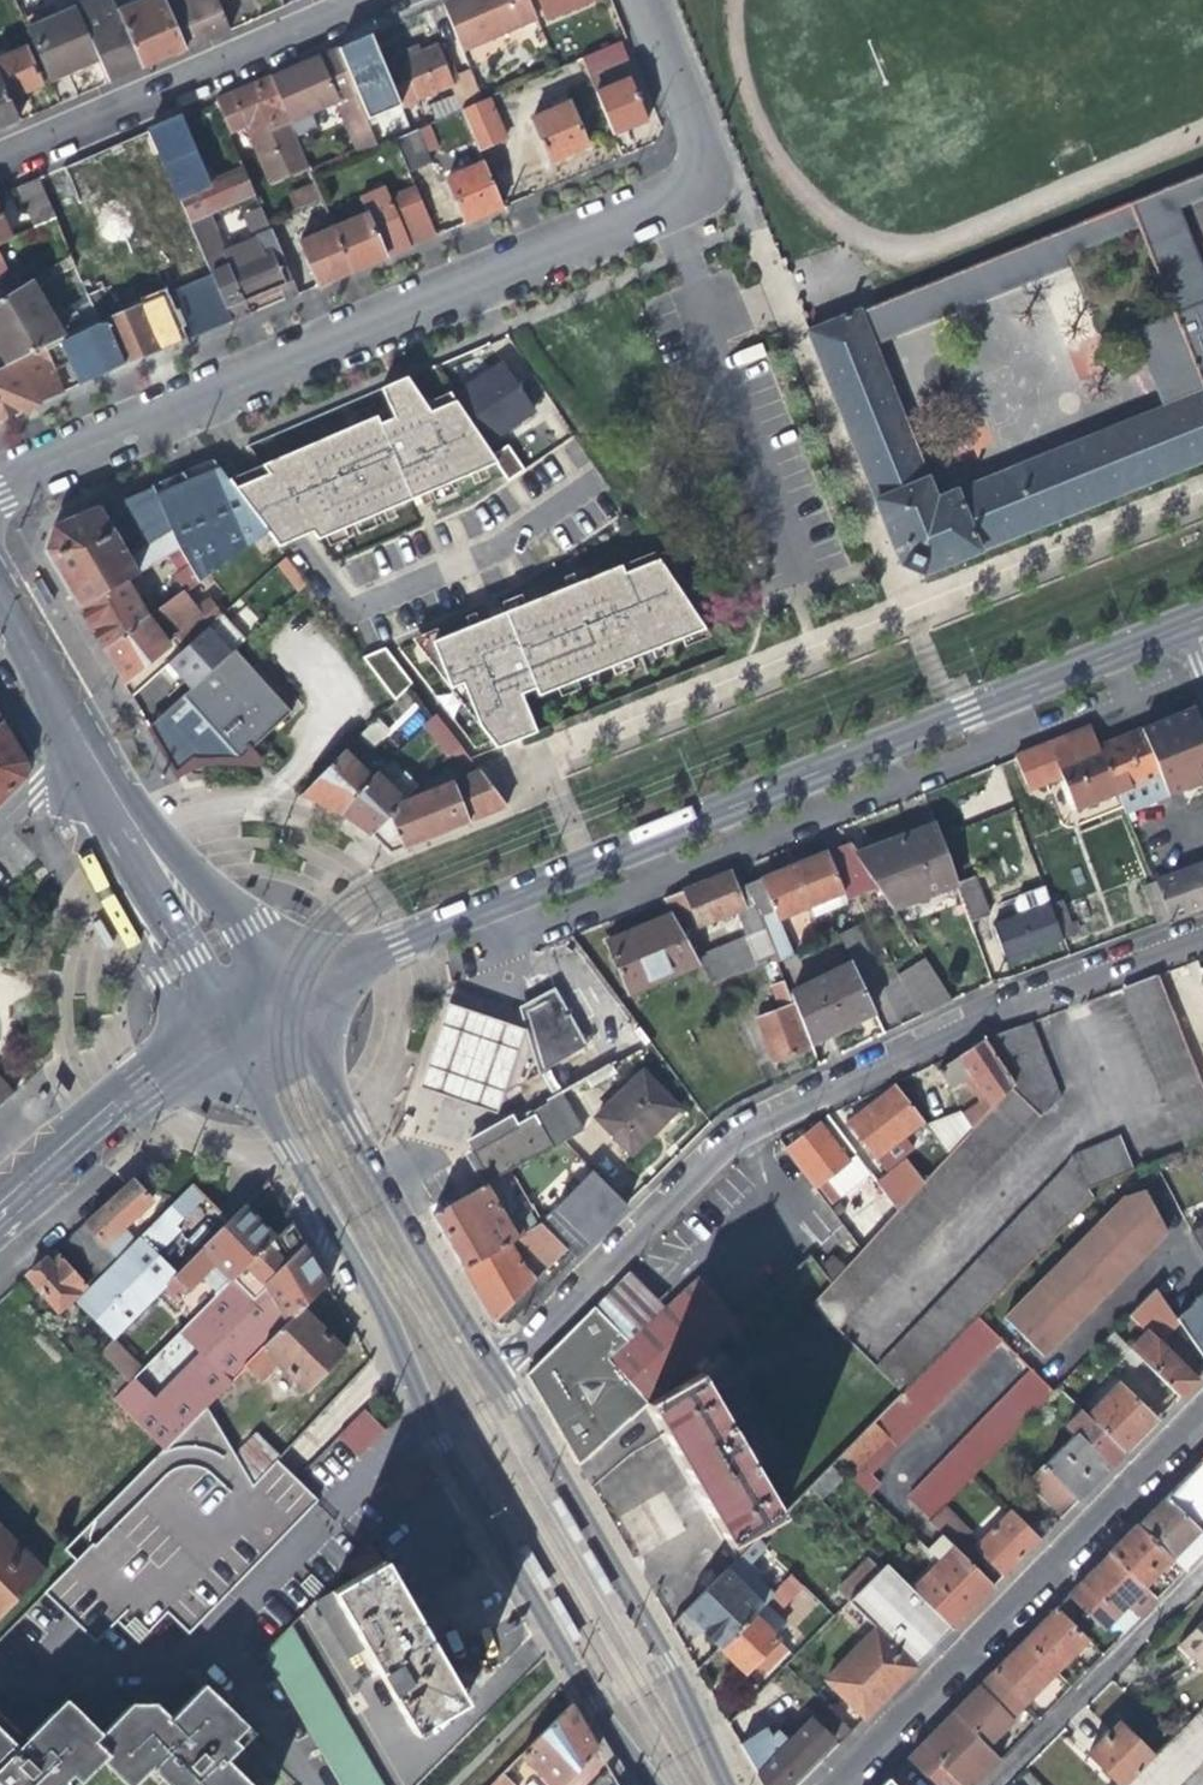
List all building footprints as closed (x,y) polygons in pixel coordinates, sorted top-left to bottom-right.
[(96,60),(106,84),(127,74),(141,69),(119,19),(116,12),(111,0),(91,0),(73,8),(85,34),(96,60)] [(141,69),(169,56),(183,50),(170,20),(161,0),(144,0),(116,12),(119,19),(141,69)] [(170,20),(183,50),(209,39),(227,31),(214,1),(214,0),(184,0),(189,12),(170,20)] [(443,5),(448,19),(462,52),(529,23),(537,20),(528,0),(453,0),(443,5)] [(548,19),(593,0),(540,0),(548,19)] [(20,19),(24,29),(55,16),(51,6),(20,19)] [(81,66),(96,60),(85,34),(73,8),(55,16),(24,29),(46,81),(81,66)] [(378,101),(376,97),(371,87),(390,78),(384,64),(372,35),(358,41),(338,50),(357,93),(363,107),(378,101)] [(443,45),(438,47),(453,82),(460,79),(461,79),(447,43),(443,45)] [(621,43),(581,60),(614,136),(633,128),(646,122),(630,81),(602,91),(596,76),(629,63),(621,43)] [(7,100),(26,93),(41,86),(25,47),(0,58),(0,84),(7,100)] [(419,97),(453,82),(438,47),(420,54),(418,49),(384,64),(390,78),(395,90),(402,108),(421,101),(419,97)] [(307,63),(272,78),(291,122),(291,123),(338,104),(360,154),(363,153),(376,147),(380,146),(370,123),(363,107),(357,93),(338,50),(318,58),(307,63)] [(437,121),(461,111),(482,102),(471,76),(471,74),(461,79),(460,79),(461,93),(430,106),(437,121)] [(291,122),(272,78),(248,88),(217,102),(227,127),(244,120),(252,137),(287,123),(291,122)] [(376,97),(395,90),(390,78),(371,87),(376,97)] [(17,122),(7,100),(0,84),(0,130),(17,122)] [(488,100),(482,102),(461,111),(479,151),(504,139),(488,100)] [(532,121),(550,162),(566,156),(587,147),(569,105),(532,121)] [(150,130),(192,227),(214,218),(258,199),(240,156),(214,168),(208,153),(197,158),(180,118),(150,130)] [(291,123),(252,137),(274,190),(287,183),(309,173),(291,123)] [(411,132),(394,139),(404,163),(421,156),(411,132)] [(145,133),(39,178),(49,201),(116,173),(123,188),(129,186),(193,338),(219,327),(233,321),(219,289),(213,291),(145,133)] [(504,208),(502,204),(484,164),(448,179),(467,223),(483,217),(504,208)] [(1129,201),(1139,224),(1172,313),(1202,301),(1202,272),(1176,205),(1202,194),(1202,171),(1169,185),(1129,201)] [(38,226),(56,218),(53,212),(49,201),(39,178),(19,187),(38,226)] [(302,208),(324,199),(317,182),(295,192),(302,208)] [(369,216),(338,230),(355,270),(397,253),(413,246),(393,200),(388,189),(362,199),(369,216)] [(416,191),(393,200),(413,246),(438,236),(416,191)] [(1064,255),(1139,224),(1129,201),(1055,232),(1064,255)] [(67,206),(53,212),(56,218),(72,256),(80,275),(90,270),(94,269),(67,206)] [(0,243),(11,238),(0,213),(0,243)] [(233,265),(214,218),(192,227),(219,289),(233,321),(248,315),(242,303),(256,297),(279,288),(281,294),(289,290),(291,297),(299,294),(273,233),(272,232),(256,238),(263,254),(233,265)] [(338,277),(355,270),(338,230),(337,229),(300,244),(318,286),(338,277)] [(1066,259),(1064,255),(1055,232),(879,301),(859,310),(872,343),(1067,263),(1066,259)] [(11,268),(0,243),(0,273),(11,268)] [(111,318),(90,270),(80,275),(89,296),(96,313),(99,319),(108,319),(111,318)] [(32,281),(0,301),(0,345),(10,363),(47,345),(85,326),(73,304),(72,301),(49,311),(32,281)] [(89,296),(73,304),(85,326),(99,319),(96,313),(89,296)] [(165,297),(111,318),(108,319),(127,366),(156,354),(184,342),(165,297)] [(1172,313),(1132,330),(1161,408),(956,491),(955,489),(939,496),(932,494),(926,479),(925,479),(872,343),(859,310),(808,330),(875,500),(874,500),(883,525),(898,563),(911,568),(922,573),(978,551),(978,548),(1202,458),(1202,301),(1172,313)] [(64,340),(74,363),(83,385),(127,366),(108,319),(64,340)] [(67,391),(57,369),(47,345),(10,363),(0,368),(0,419),(34,405),(67,391)] [(83,385),(74,363),(57,369),(67,391),(83,385)] [(492,457),(484,445),(533,412),(501,365),(480,380),(452,399),(454,402),(431,414),(426,406),(407,377),(382,388),(396,420),(382,426),(378,417),(265,466),(312,532),(317,539),(412,500),(411,496),(424,491),(425,494),(495,465),(507,483),(524,471),(507,446),(492,457)] [(454,402),(452,399),(449,394),(426,406),(431,414),(454,402)] [(244,546),(266,530),(278,547),(291,541),(249,482),(237,489),(230,479),(215,459),(195,467),(152,486),(176,540),(179,543),(80,607),(92,627),(104,649),(181,593),(197,580),(244,546)] [(253,470),(230,479),(237,489),(249,482),(291,541),(301,537),(312,532),(265,466),(253,470)] [(63,578),(80,607),(179,543),(176,540),(152,486),(54,527),(46,549),(63,578)] [(411,496),(412,500),(425,494),(424,491),(411,496)] [(278,547),(266,530),(244,546),(264,574),(284,555),(278,547)] [(623,575),(659,561),(656,553),(620,567),(623,575)] [(287,557),(277,564),(296,590),(306,583),(287,557)] [(537,696),(705,629),(659,561),(623,575),(620,567),(503,614),(504,618),(491,624),(489,620),(431,643),(449,688),(461,683),(481,731),(495,749),(535,733),(520,695),(534,689),(537,696)] [(181,593),(104,649),(115,668),(124,684),(169,644),(179,653),(206,628),(220,615),(208,599),(193,610),(181,593)] [(504,618),(503,614),(489,620),(491,624),(504,618)] [(228,653),(206,628),(179,653),(168,663),(180,677),(190,688),(228,653)] [(75,631),(70,634),(83,658),(88,655),(75,631)] [(449,688),(431,643),(418,648),(449,688)] [(249,663),(235,647),(228,653),(190,688),(148,726),(176,773),(189,757),(241,759),(293,711),(249,663)] [(367,662),(395,700),(412,687),(385,649),(367,662)] [(461,683),(449,688),(481,731),(461,683)] [(1136,728),(1164,796),(1202,781),(1202,735),(1191,706),(1136,728)] [(447,758),(458,747),(434,715),(423,727),(447,758)] [(377,718),(360,735),(369,745),(386,728),(377,718)] [(1,722),(0,723),(0,802),(17,784),(24,762),(14,744),(1,722)] [(1071,809),(1114,792),(1095,745),(1088,727),(1087,726),(1051,740),(1012,756),(1027,794),(1060,780),(1071,809)] [(1164,796),(1136,728),(1095,745),(1114,792),(1122,813),(1164,796)] [(320,804),(337,811),(370,779),(343,752),(299,795),(320,804)] [(414,790),(431,773),(423,764),(405,782),(414,790)] [(478,772),(403,801),(369,834),(378,844),(389,854),(505,807),(478,772)] [(375,774),(370,779),(337,811),(354,824),(369,834),(403,801),(375,774)] [(897,838),(855,854),(875,884),(890,907),(955,882),(934,824),(908,834),(897,838)] [(896,833),(897,838),(908,834),(906,829),(902,831),(896,833)] [(823,850),(841,893),(846,899),(875,884),(855,854),(846,841),(823,850)] [(841,893),(823,850),(808,856),(792,863),(810,906),(841,893)] [(1166,919),(1202,905),(1202,861),(1151,881),(1166,919)] [(759,876),(776,920),(810,906),(792,863),(771,871),(759,876)] [(731,912),(750,904),(742,883),(735,868),(702,882),(662,898),(671,914),(680,932),(731,912)] [(973,875),(955,882),(968,921),(988,914),(973,875)] [(776,920),(759,876),(742,883),(750,904),(760,929),(771,955),(788,948),(776,920)] [(1017,913),(1048,902),(1041,885),(1017,894),(1013,901),(1017,913)] [(1058,899),(1048,902),(1060,937),(1076,931),(1072,919),(1066,921),(1058,899)] [(1060,937),(1048,902),(1017,913),(991,922),(1003,957),(1010,955),(1035,946),(1060,937)] [(760,929),(750,904),(731,912),(742,937),(760,929)] [(106,913),(100,916),(113,940),(119,937),(106,913)] [(627,991),(698,963),(694,957),(680,932),(671,914),(638,928),(606,941),(627,991)] [(837,932),(850,961),(856,974),(875,965),(856,923),(837,932)] [(772,958),(771,955),(760,929),(742,937),(694,957),(698,963),(709,983),(772,958)] [(893,975),(918,1015),(937,1006),(950,1000),(922,956),(893,975)] [(871,1010),(856,974),(850,961),(788,991),(805,1036),(830,1025),(840,1020),(842,1024),(871,1010)] [(1202,1140),(1202,1092),(1156,975),(1121,988),(1184,1147),(1202,1140)] [(779,1008),(790,1004),(781,982),(771,986),(779,1008)] [(539,1058),(543,1071),(585,1046),(557,994),(542,1001),(522,1010),(539,1058)] [(806,1049),(790,1004),(779,1008),(754,1017),(771,1061),(806,1049)] [(451,1010),(423,1093),(442,1098),(499,1118),(526,1036),(469,1017),(451,1010)] [(1012,1028),(985,1038),(1013,1081),(947,1153),(923,1180),(896,1209),(875,1232),(861,1247),(845,1265),(829,1282),(810,1303),(836,1329),(1036,1116),(1059,1098),(1029,1022),(1012,1028)] [(934,1136),(947,1153),(1013,1081),(985,1038),(963,1053),(939,1069),(949,1084),(969,1070),(987,1095),(954,1116),(928,1128),(934,1136)] [(597,1116),(632,1149),(655,1124),(676,1103),(642,1070),(597,1116)] [(17,1095),(0,1076),(0,1111),(17,1095)] [(848,1119),(876,1156),(905,1134),(923,1121),(894,1084),(870,1103),(848,1119)] [(532,1111),(536,1118),(552,1148),(578,1134),(557,1097),(532,1111)] [(485,1185),(552,1148),(536,1118),(516,1129),(511,1120),(470,1143),(475,1152),(469,1155),(485,1185)] [(847,1161),(818,1125),(806,1134),(787,1147),(832,1202),(842,1194),(863,1179),(870,1174),(855,1154),(847,1161)] [(915,1146),(905,1134),(876,1156),(886,1169),(915,1146)] [(874,1367),(899,1392),(974,1316),(1003,1286),(1033,1256),(1091,1196),(1087,1186),(1132,1168),(1119,1135),(1074,1153),(1065,1166),(874,1367)] [(876,1182),(885,1194),(896,1209),(923,1180),(906,1159),(876,1182)] [(149,1202),(132,1182),(97,1213),(70,1238),(102,1275),(126,1251),(112,1235),(149,1202)] [(202,1198),(227,1224),(231,1221),(193,1184),(179,1199),(161,1216),(126,1251),(102,1275),(89,1288),(75,1302),(113,1340),(163,1289),(176,1276),(158,1257),(180,1233),(174,1226),(202,1198)] [(446,1240),(464,1270),(508,1244),(518,1239),(523,1236),(519,1228),(512,1231),(510,1229),(484,1186),(431,1215),(446,1240)] [(1137,1189),(1118,1200),(1001,1317),(1041,1356),(1161,1232),(1137,1189)] [(859,1213),(875,1232),(896,1209),(885,1194),(859,1213)] [(199,1278),(217,1296),(272,1240),(260,1227),(242,1209),(231,1221),(227,1224),(176,1276),(163,1289),(175,1301),(199,1278)] [(535,1216),(510,1229),(512,1231),(519,1228),(523,1236),(540,1226),(535,1216)] [(277,1239),(287,1256),(300,1242),(291,1226),(277,1239)] [(548,1268),(566,1250),(540,1226),(523,1236),(518,1239),(548,1268)] [(86,1284),(89,1288),(102,1275),(70,1238),(51,1255),(29,1275),(59,1309),(86,1284)] [(278,1249),(272,1240),(217,1296),(143,1370),(115,1400),(127,1412),(163,1449),(189,1422),(204,1406),(241,1370),(301,1309),(325,1284),(314,1266),(302,1246),(284,1264),(274,1253),(278,1249)] [(523,1270),(508,1244),(464,1270),(478,1296),(494,1322),(540,1276),(535,1271),(529,1276),(523,1270)] [(819,1269),(829,1282),(845,1265),(832,1253),(817,1267),(819,1269)] [(626,1275),(594,1306),(628,1341),(660,1312),(626,1275)] [(697,1278),(660,1312),(628,1341),(548,1414),(564,1443),(578,1467),(738,1321),(697,1278)] [(1131,1351),(1140,1359),(1177,1397),(1193,1380),(1155,1343),(1166,1332),(1177,1322),(1174,1318),(1153,1287),(1124,1316),(1144,1337),(1131,1351)] [(1194,1298),(1202,1314),(1202,1288),(1194,1298)] [(1202,1318),(1202,1314),(1194,1298),(1174,1318),(1177,1322),(1184,1332),(1202,1318)] [(628,1341),(594,1306),(525,1375),(537,1396),(548,1414),(628,1341)] [(324,1333),(301,1309),(241,1370),(252,1381),(273,1359),(306,1392),(344,1353),(324,1333)] [(880,1457),(998,1340),(974,1316),(899,1392),(858,1434),(880,1457)] [(1184,1332),(1202,1360),(1202,1318),(1184,1332)] [(1125,1373),(1140,1359),(1131,1351),(1110,1330),(1097,1344),(1125,1373)] [(103,1387),(115,1400),(143,1370),(113,1340),(100,1352),(119,1370),(103,1387)] [(906,1495),(928,1518),(940,1504),(972,1472),(1051,1391),(1028,1370),(906,1495)] [(647,1405),(735,1559),(737,1557),(754,1539),(779,1514),(747,1459),(773,1444),(741,1388),(714,1402),(698,1375),(647,1405)] [(1118,1386),(1087,1417),(1122,1453),(1138,1437),(1153,1421),(1118,1386)] [(282,1472),(273,1463),(251,1487),(233,1457),(204,1406),(189,1422),(163,1449),(221,1518),(127,1618),(73,1564),(42,1596),(91,1645),(112,1624),(133,1645),(162,1615),(184,1637),(314,1504),(282,1472)] [(1026,1479),(1062,1514),(1093,1483),(1122,1453),(1087,1417),(1078,1407),(1062,1423),(1072,1434),(1026,1479)] [(356,1455),(384,1428),(364,1408),(336,1435),(356,1455)] [(257,1432),(233,1457),(251,1487),(273,1463),(281,1455),(257,1432)] [(866,1471),(880,1457),(858,1434),(838,1453),(852,1467),(845,1474),(866,1494),(878,1482),(866,1471)] [(221,1518),(163,1449),(61,1552),(73,1564),(127,1618),(221,1518)] [(838,1453),(827,1464),(841,1477),(845,1474),(852,1467),(838,1453)] [(1184,1519),(1200,1503),(1202,1500),(1202,1467),(1198,1463),(1182,1479),(1163,1498),(1184,1519)] [(819,1500),(841,1477),(827,1464),(806,1487),(819,1500)] [(1171,1563),(1199,1534),(1184,1519),(1163,1498),(1150,1511),(1134,1527),(1171,1563)] [(1184,1519),(1199,1534),(1202,1538),(1202,1514),(1202,1513),(1202,1507),(1200,1503),(1184,1519)] [(967,1532),(940,1504),(928,1518),(926,1520),(940,1534),(953,1547),(967,1532)] [(1019,1559),(1038,1539),(1008,1508),(971,1547),(1000,1578),(1019,1559)] [(43,1570),(0,1525),(0,1613),(43,1570)] [(1107,1554),(1143,1590),(1171,1563),(1134,1527),(1121,1540),(1107,1554)] [(938,1562),(911,1590),(950,1629),(971,1608),(991,1586),(953,1547),(940,1534),(926,1550),(938,1562)] [(1199,1534),(1171,1563),(1181,1574),(1202,1552),(1202,1538),(1199,1534)] [(761,1546),(754,1539),(737,1557),(743,1563),(761,1546)] [(551,1585),(528,1544),(519,1549),(542,1590),(551,1585)] [(1101,1633),(1143,1590),(1107,1554),(1088,1573),(1065,1597),(1101,1633)] [(735,1559),(723,1571),(759,1608),(771,1595),(770,1594),(752,1576),(754,1574),(743,1563),(737,1557),(735,1559)] [(349,1659),(365,1650),(415,1733),(466,1702),(434,1648),(438,1645),(407,1592),(388,1561),(316,1603),(349,1659)] [(950,1629),(911,1590),(883,1563),(845,1603),(872,1629),(911,1668),(931,1648),(950,1629)] [(1181,1574),(1171,1563),(1143,1590),(1154,1601),(1181,1574)] [(759,1608),(723,1571),(683,1612),(720,1647),(751,1616),(759,1608)] [(772,1594),(795,1618),(815,1599),(792,1575),(772,1594)] [(581,1638),(558,1597),(549,1602),(572,1643),(581,1638)] [(808,1641),(830,1618),(817,1605),(795,1627),(808,1641)] [(1038,1625),(1024,1639),(1055,1670),(1086,1639),(1054,1609),(1038,1625)] [(784,1648),(751,1616),(720,1647),(754,1679),(784,1648)] [(1202,1675),(1202,1621),(1194,1629),(1175,1648),(1202,1675)] [(342,1784),(384,1784),(290,1627),(262,1655),(319,1748),(342,1784)] [(889,1691),(911,1668),(872,1629),(823,1680),(862,1718),(889,1691)] [(1023,1703),(1055,1670),(1024,1639),(1009,1655),(991,1672),(1023,1703)] [(991,1672),(952,1712),(986,1745),(1011,1720),(1008,1718),(1023,1703),(991,1672)] [(128,1705),(98,1735),(96,1765),(117,1784),(133,1784),(145,1773),(157,1784),(248,1784),(225,1761),(251,1734),(201,1685),(165,1720),(150,1705),(128,1705)] [(65,1784),(69,1780),(74,1784),(76,1784),(96,1765),(98,1735),(67,1706),(60,1699),(47,1712),(20,1739),(0,1720),(0,1784),(64,1784),(65,1784)] [(596,1752),(581,1726),(570,1707),(522,1756),(549,1784),(563,1784),(596,1752)] [(1202,1760),(1202,1707),(1150,1761),(1126,1784),(1178,1784),(1202,1760)] [(952,1712),(905,1759),(924,1779),(931,1784),(972,1784),(999,1758),(986,1745),(952,1712)] [(761,1784),(786,1784),(831,1738),(810,1717),(808,1718),(805,1715),(789,1730),(793,1734),(787,1740),(770,1725),(737,1744),(751,1767),(761,1784)] [(1114,1784),(1126,1784),(1150,1761),(1117,1727),(1101,1744),(1087,1758),(1114,1784)] [(493,1784),(511,1784),(502,1776),(493,1784)]
